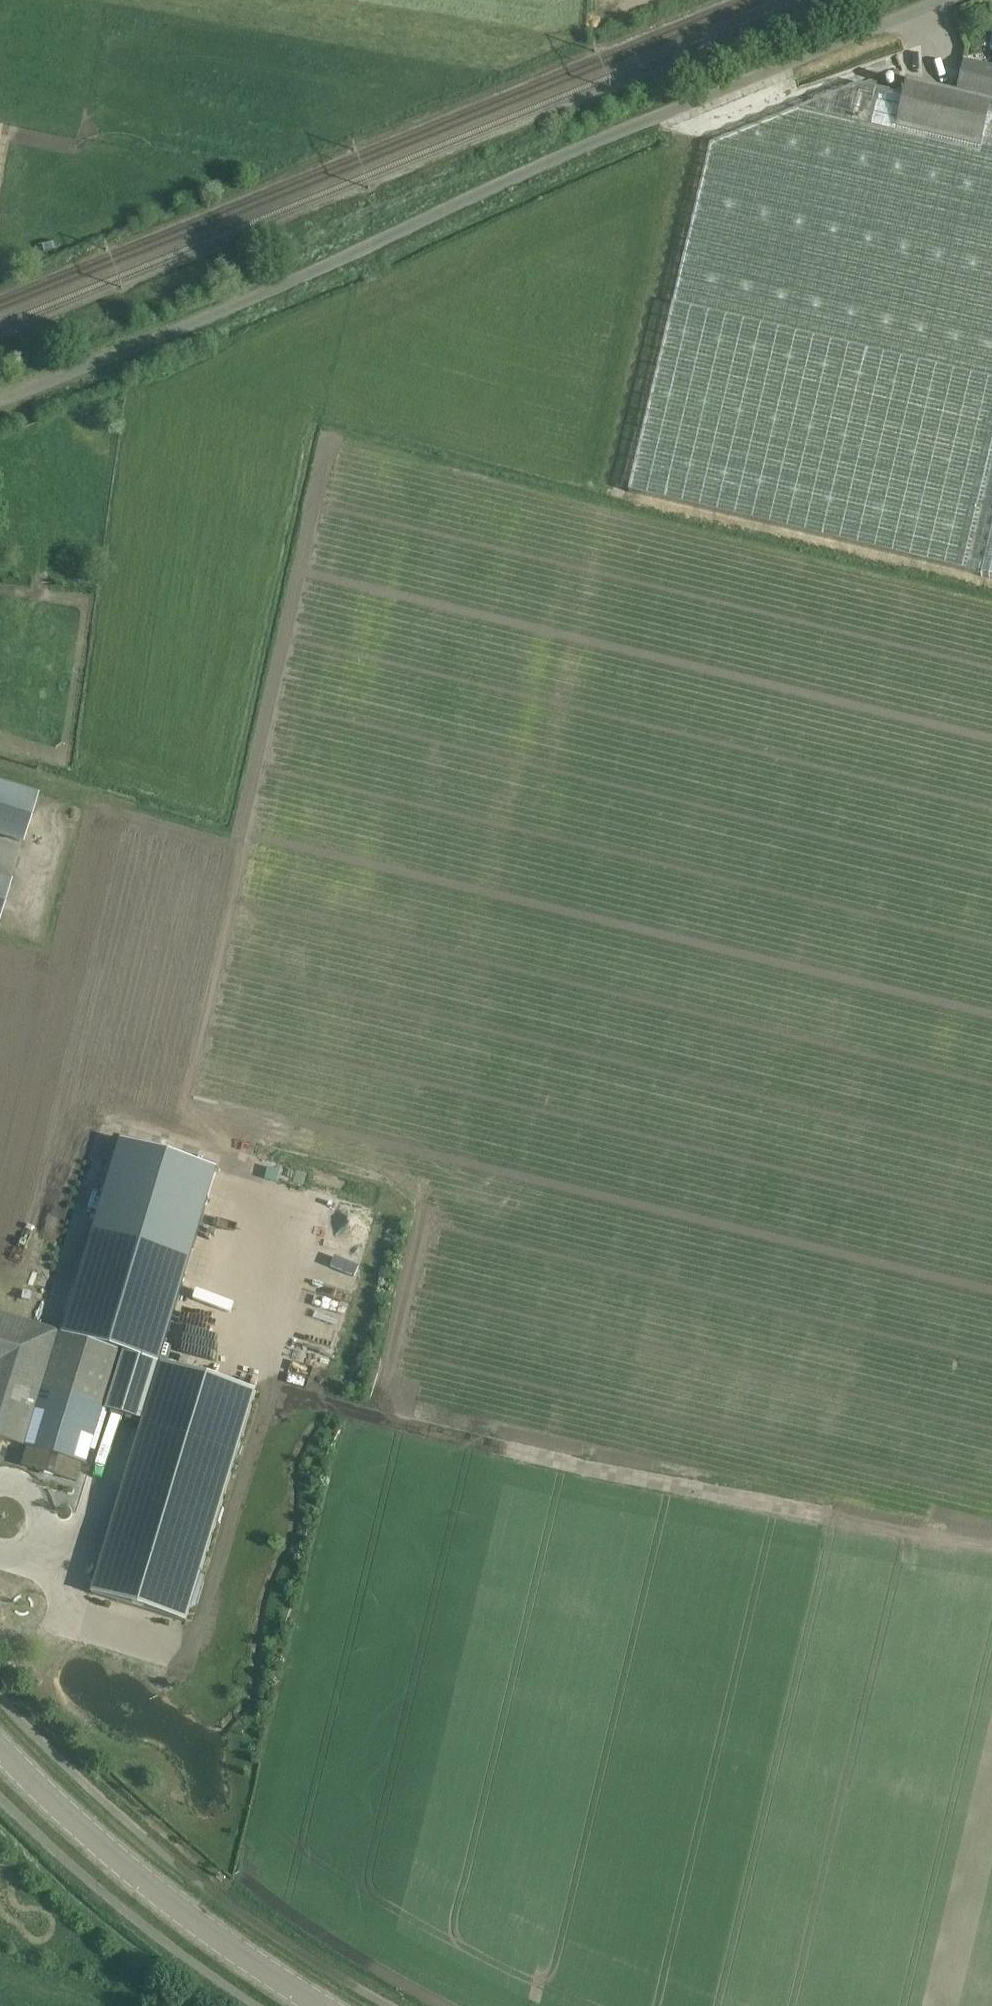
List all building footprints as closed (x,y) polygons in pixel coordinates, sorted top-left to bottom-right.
[(957,92),(990,100),(986,114),(991,116),(991,67),(965,60),(957,92)] [(986,114),(990,100),(957,92),(907,80),(904,94),(860,84),(711,144),(628,492),(980,575),(980,574),(991,524),(991,116),(986,114)] [(991,577),(991,524),(980,574),(991,577)] [(0,782),(0,838),(23,845),(38,794),(0,782)] [(0,876),(0,916),(11,880),(0,876)] [(87,1251),(62,1334),(121,1351),(160,1363),(192,1255),(218,1171),(145,1149),(120,1142),(117,1152),(87,1251)] [(86,1468),(104,1410),(121,1351),(62,1334),(0,1315),(0,1442),(86,1468)] [(104,1410),(143,1422),(91,1594),(187,1623),(257,1392),(160,1363),(121,1351),(104,1410)]
